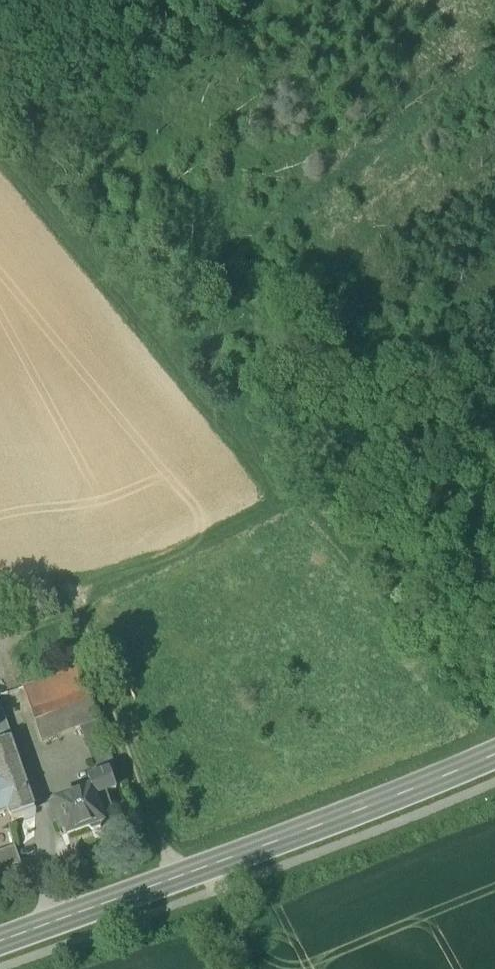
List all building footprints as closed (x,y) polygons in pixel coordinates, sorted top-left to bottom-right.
[(22,687),(30,712),(87,693),(79,668),(22,687)] [(87,693),(30,712),(40,741),(79,728),(97,722),(87,693)] [(0,710),(0,744),(11,740),(0,710)] [(97,722),(79,728),(94,772),(109,767),(112,766),(97,722)] [(11,740),(0,744),(0,810),(8,807),(12,820),(36,811),(11,740)] [(118,792),(109,767),(94,772),(82,776),(88,791),(92,801),(118,792)] [(88,791),(49,806),(63,841),(101,826),(92,801),(88,791)] [(0,854),(0,872),(19,864),(12,849),(0,854)]
